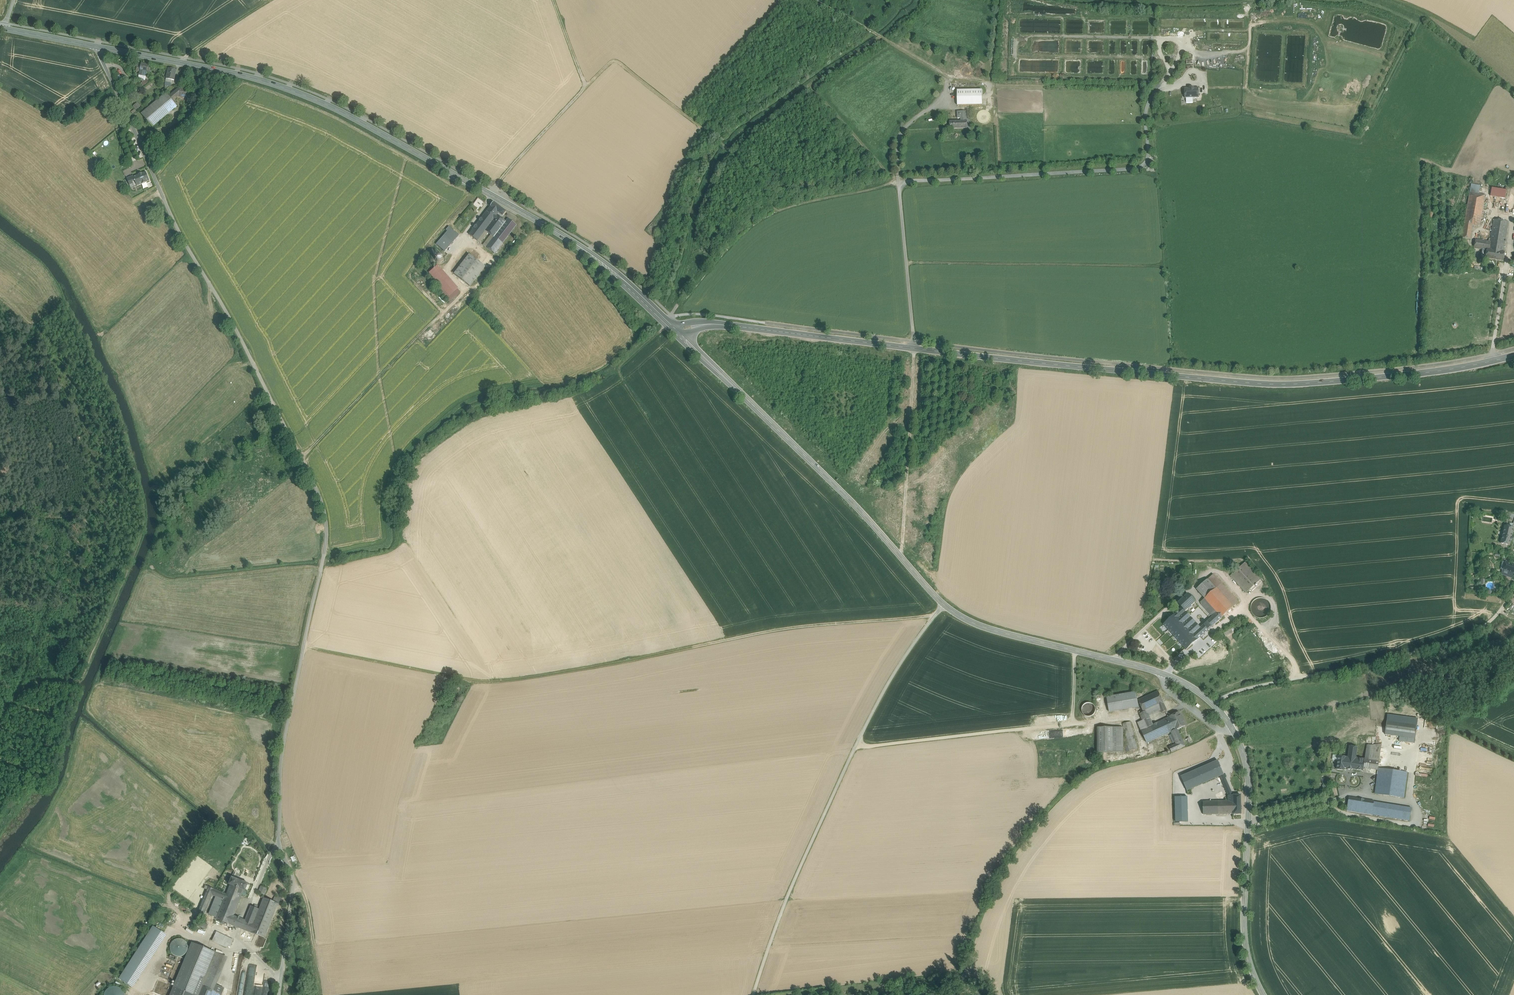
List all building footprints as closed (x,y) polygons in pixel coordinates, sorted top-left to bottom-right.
[(149,65),(141,63),(141,65),(140,69),(140,71),(141,71),(141,74),(144,75),(144,76),(145,76),(145,75),(147,76),(149,65)] [(177,70),(169,69),(166,79),(172,80),(174,81),(177,70)] [(190,90),(180,88),(169,97),(173,101),(178,97),(188,99),(190,90)] [(1199,88),(1184,88),(1185,98),(1199,98),(1199,88)] [(982,90),(957,91),(957,106),(982,105),(982,90)] [(166,93),(141,115),(152,128),(177,106),(173,101),(169,97),(166,93)] [(961,122),(967,122),(967,111),(958,112),(958,119),(961,119),(961,122)] [(146,173),(139,176),(142,184),(149,181),(146,173)] [(134,178),(135,183),(137,186),(142,184),(139,176),(134,178)] [(133,177),(127,179),(129,185),(135,183),(134,178),(133,177)] [(1472,185),(1470,194),(1479,195),(1480,186),(1472,185)] [(1464,225),(1474,226),(1480,228),(1486,196),(1483,196),(1482,197),(1479,196),(1479,195),(1470,194),(1464,225)] [(507,213),(494,203),(481,220),(490,226),(496,217),(498,215),(503,218),(507,213)] [(487,235),(490,237),(494,239),(505,223),(501,221),(496,217),(490,226),(485,233),(487,235)] [(469,236),(478,242),(485,233),(490,226),(481,220),(469,236)] [(487,248),(495,255),(516,226),(507,220),(505,223),(494,239),(487,248)] [(1509,224),(1494,221),(1491,243),(1490,246),(1500,248),(1501,246),(1505,247),(1509,224)] [(448,232),(436,244),(444,252),(456,239),(448,232)] [(481,244),(487,235),(485,233),(478,242),(481,244)] [(487,248),(494,239),(490,237),(483,246),(487,248)] [(1491,243),(1476,241),(1475,250),(1483,251),(1487,252),(1487,250),(1489,251),(1490,246),(1491,243)] [(1500,248),(1490,246),(1489,251),(1487,250),(1487,252),(1483,251),(1482,259),(1504,262),(1506,253),(1504,253),(1505,247),(1501,246),(1500,248)] [(442,263),(442,261),(442,259),(440,257),(438,256),(436,257),(434,258),(433,260),(433,262),(434,264),(436,265),(438,265),(440,265),(442,263)] [(485,267),(469,256),(455,276),(470,287),(485,267)] [(429,274),(435,281),(449,297),(457,290),(438,267),(429,274)] [(461,294),(457,290),(449,297),(435,281),(432,283),(448,304),(461,294)] [(1509,527),(1505,526),(1500,543),(1510,546),(1511,541),(1513,542),(1513,537),(1512,537),(1513,528),(1509,527)] [(1505,562),(1504,566),(1503,570),(1509,572),(1508,574),(1512,575),(1512,573),(1513,574),(1513,565),(1505,562)] [(1261,580),(1245,563),(1231,576),(1246,593),(1261,580)] [(1217,589),(1234,608),(1239,603),(1214,575),(1208,581),(1216,590),(1217,589)] [(1208,581),(1197,590),(1203,597),(1205,599),(1216,590),(1208,581)] [(1234,608),(1217,589),(1216,590),(1205,599),(1208,603),(1217,613),(1222,618),(1234,608)] [(1196,603),(1189,595),(1178,604),(1182,609),(1185,613),(1196,603)] [(1270,612),(1271,608),(1270,604),(1268,601),(1264,599),(1261,598),(1257,599),(1253,601),(1251,604),(1251,608),(1251,612),(1254,615),(1257,617),(1261,618),(1265,617),(1268,615),(1270,612)] [(1217,613),(1208,603),(1204,607),(1213,617),(1217,613)] [(1182,609),(1169,620),(1173,624),(1185,613),(1182,609)] [(1173,624),(1167,629),(1186,650),(1208,630),(1204,625),(1200,629),(1185,613),(1173,624)] [(1213,617),(1206,623),(1211,628),(1222,618),(1217,613),(1213,617)] [(1169,620),(1164,625),(1167,629),(1173,624),(1169,620)] [(1225,637),(1232,632),(1229,628),(1222,633),(1225,637)] [(1158,691),(1138,700),(1142,709),(1143,712),(1143,713),(1146,711),(1158,706),(1163,704),(1163,703),(1158,691)] [(1136,692),(1107,697),(1109,712),(1139,707),(1136,692)] [(1095,712),(1095,710),(1095,707),(1093,705),(1091,703),(1088,703),(1086,703),(1084,705),(1082,707),(1082,710),(1082,712),(1084,715),(1086,716),(1089,717),(1091,716),(1093,715),(1095,712)] [(1146,711),(1149,716),(1161,710),(1158,706),(1146,711)] [(1146,711),(1143,713),(1143,712),(1140,714),(1143,721),(1150,718),(1149,716),(1146,711)] [(1179,712),(1169,717),(1170,717),(1163,720),(1169,733),(1170,732),(1176,730),(1177,729),(1185,726),(1179,712)] [(1146,728),(1141,730),(1147,743),(1169,733),(1163,720),(1153,725),(1146,728)] [(1143,721),(1138,724),(1141,730),(1146,728),(1145,725),(1143,721)] [(1383,734),(1414,738),(1415,724),(1384,721),(1383,734)] [(1130,722),(1123,724),(1126,737),(1124,737),(1124,739),(1134,736),(1130,722)] [(1113,727),(1098,727),(1098,753),(1113,752),(1113,727)] [(1123,727),(1113,727),(1113,752),(1123,752),(1123,727)] [(1177,729),(1176,730),(1170,732),(1172,735),(1175,741),(1176,744),(1183,741),(1177,729)] [(1134,736),(1124,739),(1127,752),(1137,749),(1134,736)] [(1176,744),(1169,747),(1171,752),(1185,746),(1183,741),(1176,744)] [(1367,746),(1365,760),(1379,762),(1381,744),(1367,746)] [(1350,746),(1348,757),(1352,758),(1355,758),(1357,747),(1350,746)] [(1348,757),(1338,756),(1336,770),(1345,772),(1345,770),(1350,771),(1352,758),(1348,757)] [(1355,758),(1352,758),(1350,771),(1363,773),(1364,766),(1365,760),(1355,758)] [(1379,762),(1365,760),(1364,766),(1378,768),(1379,762)] [(1205,762),(1194,768),(1200,782),(1203,787),(1214,782),(1209,770),(1205,762)] [(1220,765),(1212,769),(1217,781),(1218,783),(1222,781),(1226,779),(1220,765)] [(1217,781),(1212,769),(1209,770),(1214,782),(1217,781)] [(1407,773),(1378,769),(1375,794),(1404,798),(1407,773)] [(1222,781),(1218,783),(1225,797),(1225,801),(1228,801),(1228,795),(1229,795),(1227,792),(1224,784),(1222,781)] [(1200,782),(1192,785),(1194,791),(1203,787),(1200,782)] [(1192,794),(1183,795),(1183,801),(1184,808),(1183,815),(1192,815),(1192,794)] [(1242,795),(1233,795),(1234,801),(1234,808),(1234,813),(1234,815),(1242,814),(1242,795)] [(1349,798),(1349,800),(1374,804),(1372,812),(1375,812),(1377,802),(1349,798)] [(1374,804),(1349,800),(1347,808),(1372,812),(1374,804)] [(1219,801),(1203,801),(1203,814),(1219,814),(1219,801)] [(1225,801),(1220,801),(1219,801),(1219,814),(1227,814),(1226,808),(1234,808),(1234,801),(1228,801),(1225,801)] [(1411,808),(1377,802),(1375,812),(1410,818),(1411,808)] [(248,884),(231,877),(228,884),(230,885),(226,894),(235,898),(235,900),(239,902),(243,890),(245,891),(248,884)] [(226,894),(208,887),(207,890),(198,912),(203,914),(212,894),(216,896),(224,900),(226,894)] [(235,898),(226,894),(224,900),(217,918),(216,919),(226,923),(230,915),(233,916),(239,902),(235,900),(235,898)] [(224,900),(216,896),(209,914),(217,918),(224,900)] [(278,904),(263,898),(259,909),(257,914),(252,926),(250,932),(264,938),(278,904)] [(257,914),(249,911),(245,921),(244,923),(252,926),(257,914)] [(233,916),(230,915),(226,923),(242,929),(244,923),(245,921),(233,916)] [(207,925),(196,920),(194,925),(205,930),(207,925)] [(252,926),(244,923),(242,929),(250,932),(252,926)] [(154,926),(119,979),(133,988),(167,935),(154,926)] [(233,940),(216,932),(213,937),(230,945),(233,940)] [(229,949),(230,945),(213,937),(212,941),(229,949)] [(187,951),(188,948),(187,944),(185,941),(182,940),(179,939),(176,940),(173,942),(171,945),(170,948),(171,951),(173,954),(176,956),(179,957),(183,956),(185,954),(187,951)] [(203,986),(201,986),(215,952),(192,943),(171,994),(199,994),(203,986)] [(201,986),(203,986),(214,991),(228,957),(215,952),(201,986)] [(245,994),(261,994),(262,991),(261,990),(261,987),(262,987),(264,973),(257,972),(257,971),(248,970),(245,994)] [(215,991),(214,991),(203,986),(199,994),(213,994),(215,991)] [(125,993),(122,990),(119,987),(115,987),(110,987),(107,990),(105,993),(104,994),(125,994),(125,993)]
